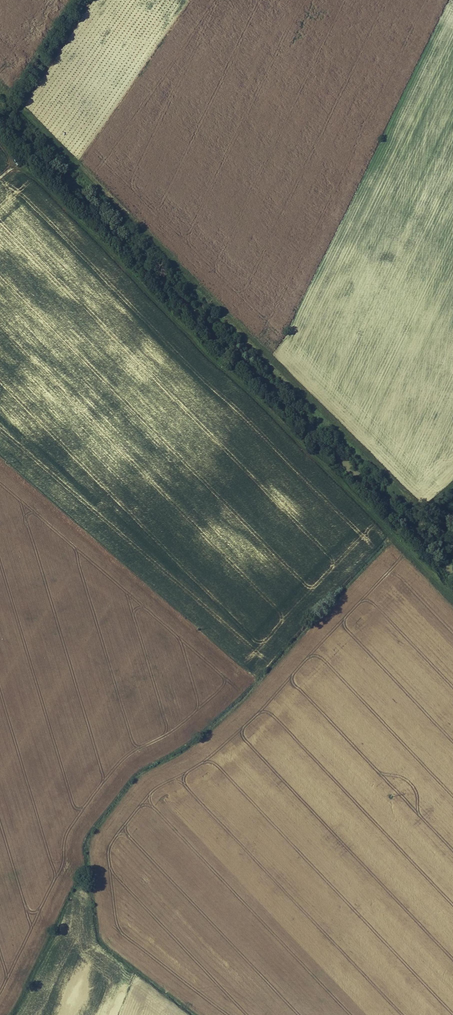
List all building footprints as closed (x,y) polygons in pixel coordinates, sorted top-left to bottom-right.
[(287,349),(284,353),(296,360),(299,355),(287,349)]
